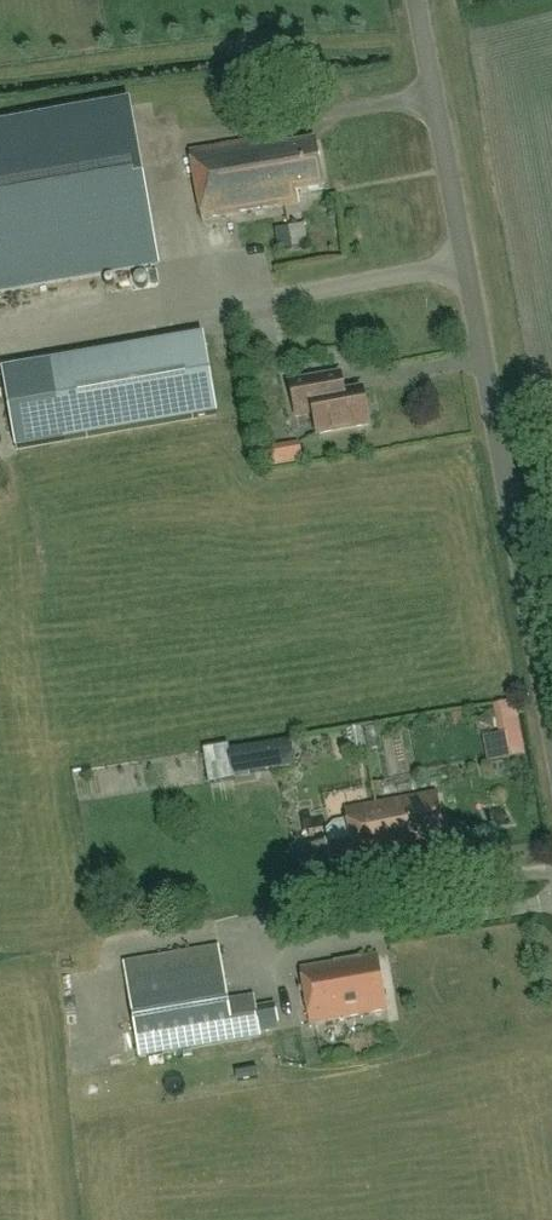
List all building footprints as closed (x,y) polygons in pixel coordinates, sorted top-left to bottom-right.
[(156,264),(128,106),(0,129),(0,292),(156,264)] [(203,336),(51,362),(64,441),(216,414),(203,336)] [(318,435),(369,426),(363,391),(344,395),(341,375),(291,384),(297,417),(314,414),(318,435)] [(523,732),(522,699),(503,700),(505,733),(523,732)] [(234,773),(271,766),(295,762),(292,741),(267,745),(267,744),(231,749),(230,745),(203,749),(209,783),(235,779),(234,773)] [(376,804),(386,859),(399,856),(398,849),(412,846),(413,852),(445,846),(435,793),(376,804)] [(333,857),(354,853),(356,864),(386,859),(376,804),(346,810),(347,819),(334,821),(326,830),(329,845),(298,851),(307,900),(340,894),(333,857)] [(255,997),(229,1001),(220,948),(124,964),(140,1059),(261,1037),(260,1033),(277,1031),(275,1024),(278,1024),(275,1004),(257,1008),(255,997)] [(387,1011),(377,956),(300,970),(310,1025),(387,1011)]
